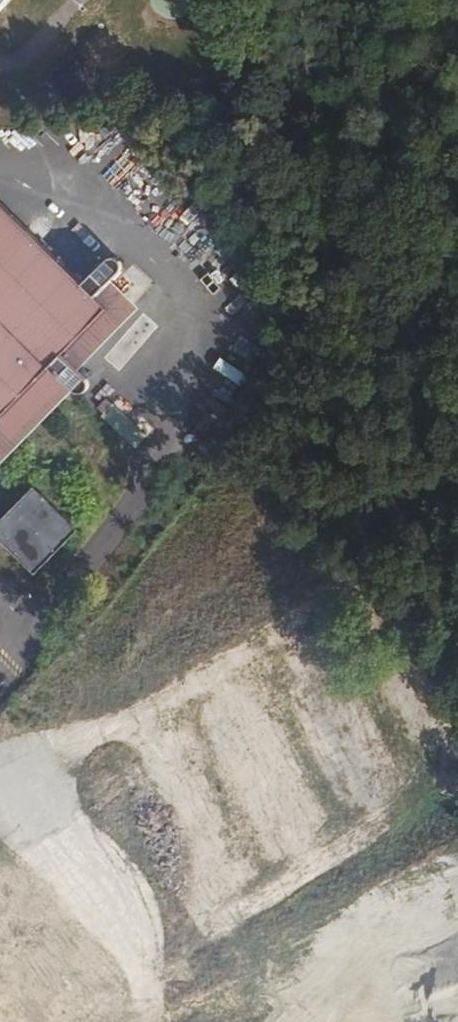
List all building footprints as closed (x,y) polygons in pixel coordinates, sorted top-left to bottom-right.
[(10,0),(0,0),(0,10),(10,0)] [(18,276),(79,336),(106,308),(93,294),(81,284),(37,240),(0,203),(0,258),(18,276)] [(0,258),(0,430),(10,439),(67,382),(77,390),(80,390),(84,389),(86,386),(87,383),(86,379),(84,374),(77,367),(62,352),(79,336),(18,276),(0,258)] [(105,260),(81,284),(93,294),(115,272),(117,268),(117,263),(113,259),(109,258),(105,260)] [(111,402),(99,414),(133,447),(145,435),(111,402)] [(32,487),(20,499),(43,498),(32,487)] [(20,499),(3,516),(3,540),(23,560),(46,560),(66,540),(65,521),(43,498),(20,499)] [(75,531),(65,521),(66,540),(75,531)] [(46,560),(23,560),(34,571),(46,560)] [(0,931),(0,1021),(67,1021),(71,1018),(64,1012),(111,962),(37,892),(0,931)]
